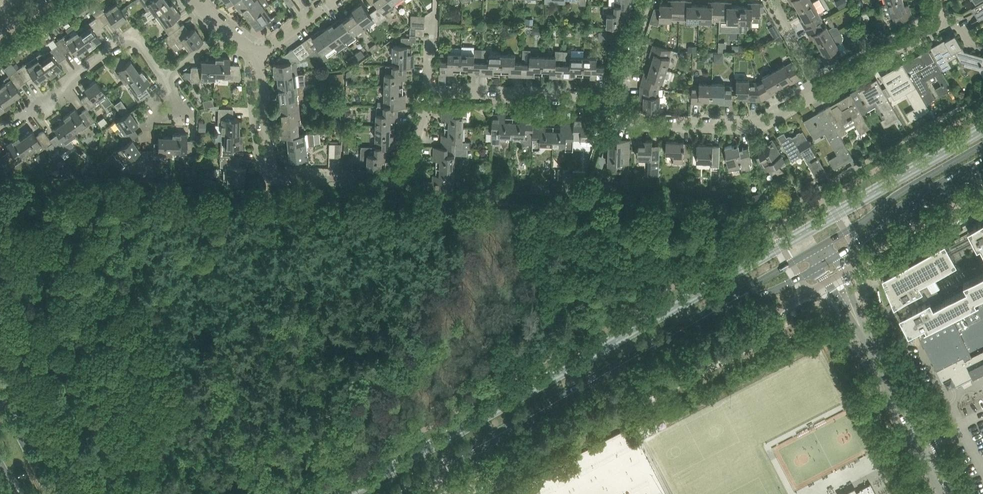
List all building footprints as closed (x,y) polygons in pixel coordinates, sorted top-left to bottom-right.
[(148,11),(144,13),(149,19),(155,15),(173,2),(172,2),(169,4),(167,0),(140,0),(148,11)] [(235,0),(235,1),(241,9),(244,8),(254,0),(235,0)] [(251,17),(266,7),(270,3),(268,0),(254,0),(244,8),(251,17)] [(375,9),(384,21),(389,17),(385,12),(395,5),(392,0),(376,0),(380,6),(375,9)] [(655,8),(650,22),(658,25),(660,19),(673,20),(673,18),(680,19),(679,0),(672,0),(672,4),(660,3),(660,8),(655,8)] [(700,21),(700,5),(688,4),(688,0),(684,0),(679,0),(680,19),(687,19),(687,20),(700,21)] [(799,9),(813,1),(812,0),(793,0),(799,9)] [(799,9),(803,16),(805,20),(801,22),(805,28),(822,19),(818,13),(819,12),(818,11),(825,8),(821,0),(815,0),(813,1),(799,9)] [(887,3),(882,5),(885,16),(891,14),(891,15),(892,14),(895,21),(912,16),(910,8),(906,9),(903,0),(895,0),(887,3)] [(712,20),(720,20),(720,1),(712,1),(712,5),(700,5),(700,21),(712,21),(712,20)] [(719,30),(739,31),(740,22),(740,6),(728,5),(728,1),(720,1),(720,20),(719,30)] [(982,17),(982,1),(973,7),(979,19),(982,17)] [(96,3),(90,7),(95,14),(97,17),(103,26),(104,25),(109,21),(111,19),(111,20),(115,25),(127,17),(116,2),(110,7),(108,4),(101,9),(96,3)] [(155,15),(169,34),(184,24),(184,23),(181,25),(176,17),(181,14),(173,2),(155,15)] [(363,2),(353,9),(365,26),(366,27),(376,20),(379,24),(384,21),(375,9),(370,13),(363,2)] [(740,6),(740,22),(739,31),(746,31),(748,28),(748,22),(752,22),(752,21),(760,21),(760,2),(752,2),(752,6),(740,6)] [(604,5),(604,13),(608,13),(607,26),(616,26),(626,26),(626,19),(629,19),(629,6),(637,6),(610,5),(604,5)] [(266,7),(251,17),(258,27),(266,22),(270,27),(281,18),(278,14),(273,17),(266,7)] [(354,12),(345,19),(356,33),(365,26),(353,9),(354,12)] [(387,58),(387,65),(408,66),(415,66),(415,53),(413,53),(413,42),(417,42),(417,35),(416,35),(417,27),(425,27),(426,15),(412,15),(411,36),(402,36),(401,45),(395,45),(394,58),(387,58)] [(103,26),(97,17),(77,31),(88,45),(90,48),(101,40),(98,34),(105,29),(103,26)] [(340,19),(333,23),(348,44),(357,37),(355,34),(356,33),(345,19),(341,21),(340,19)] [(813,33),(819,44),(841,32),(837,26),(834,26),(829,29),(826,25),(825,25),(822,19),(805,28),(809,35),(813,33)] [(333,23),(323,30),(334,45),(338,51),(348,44),(333,23)] [(184,24),(169,34),(165,37),(171,45),(176,42),(179,47),(184,43),(189,50),(203,39),(195,27),(189,31),(184,24)] [(425,35),(425,27),(417,27),(416,35),(417,35),(425,35)] [(868,27),(863,29),(870,42),(871,44),(876,41),(875,40),(868,27)] [(322,28),(307,39),(315,50),(319,56),(323,61),(329,57),(325,52),(334,45),(323,30),(322,28)] [(69,32),(56,42),(58,45),(64,54),(72,48),(76,53),(88,45),(77,31),(71,35),(69,32)] [(841,32),(819,44),(823,51),(825,55),(822,57),(826,63),(842,54),(849,50),(842,40),(843,36),(841,32)] [(958,55),(961,61),(979,66),(978,69),(980,69),(982,75),(982,55),(965,51),(955,33),(938,43),(939,45),(932,49),(931,47),(944,70),(952,66),(946,55),(955,50),(958,55)] [(307,39),(302,42),(310,54),(315,50),(307,39)] [(302,42),(297,45),(306,57),(309,54),(310,54),(302,42)] [(376,43),(370,47),(374,53),(380,48),(376,43)] [(655,52),(651,64),(667,69),(671,56),(669,56),(672,49),(654,43),(651,51),(655,52)] [(40,53),(36,56),(48,73),(50,76),(62,67),(58,62),(66,56),(64,54),(58,45),(44,54),(40,53)] [(297,45),(293,49),(301,60),(306,57),(297,45)] [(468,74),(481,75),(482,48),(475,48),(475,46),(462,45),(461,53),(461,71),(468,72),(468,74)] [(494,72),(502,73),(502,54),(490,54),(490,48),(482,48),(481,75),(494,75),(494,72)] [(278,63),(274,63),(276,76),(279,76),(294,74),(297,73),(297,74),(298,73),(297,61),(301,61),(301,60),(293,49),(278,59),(278,63)] [(362,49),(355,54),(359,59),(365,54),(362,49)] [(522,62),(522,76),(524,76),(535,76),(535,74),(542,74),(543,56),(531,55),(531,49),(523,49),(523,55),(522,62)] [(916,70),(909,73),(926,103),(936,98),(936,97),(935,97),(925,79),(935,73),(942,84),(942,85),(945,86),(947,90),(947,91),(948,91),(952,88),(930,49),(923,53),(922,57),(918,60),(916,59),(913,61),(912,63),(916,70)] [(550,77),(563,77),(564,51),(557,51),(557,56),(543,56),(542,74),(550,74),(550,77)] [(576,75),(583,75),(584,57),(571,56),(571,51),(564,51),(563,77),(576,78),(576,75)] [(453,71),(461,71),(461,53),(441,52),(440,73),(453,74),(453,71)] [(715,53),(714,62),(721,62),(724,59),(724,53),(715,53)] [(359,59),(355,54),(349,58),(353,63),(359,59)] [(509,76),(522,76),(522,62),(516,62),(516,55),(502,54),(502,73),(509,73),(509,76)] [(36,56),(16,70),(25,82),(31,77),(33,75),(33,76),(37,81),(48,73),(36,56)] [(121,76),(125,82),(142,70),(142,69),(139,71),(131,60),(126,64),(120,56),(108,64),(118,78),(121,76)] [(215,75),(216,57),(216,61),(201,61),(201,67),(191,67),(191,81),(208,82),(208,78),(215,78),(215,75)] [(230,58),(216,57),(215,75),(223,75),(223,79),(240,79),(240,64),(230,64),(230,58)] [(584,57),(583,75),(591,75),(591,78),(604,78),(604,65),(597,65),(597,57),(584,57)] [(785,64),(774,70),(782,84),(792,78),(794,81),(801,77),(792,61),(785,65),(785,64)] [(9,101),(21,92),(18,87),(25,82),(16,70),(11,63),(4,68),(9,75),(3,79),(5,82),(0,86),(0,88),(1,90),(9,101)] [(903,63),(882,76),(888,86),(883,88),(888,96),(888,97),(892,95),(893,97),(895,99),(907,92),(916,107),(909,111),(907,112),(912,121),(928,111),(930,110),(926,103),(909,73),(903,63)] [(641,85),(659,88),(662,81),(663,81),(667,69),(651,64),(648,76),(644,75),(641,85)] [(386,72),(386,86),(404,86),(404,79),(407,79),(408,66),(387,65),(387,72),(386,72)] [(347,71),(347,77),(353,77),(354,73),(355,73),(355,66),(347,71)] [(142,70),(125,82),(128,80),(132,86),(129,88),(139,102),(151,93),(145,85),(150,81),(142,70)] [(757,81),(762,100),(773,94),(771,90),(782,84),(774,70),(762,77),(763,78),(758,81),(757,81)] [(279,76),(280,87),(303,85),(305,84),(304,73),(298,73),(297,74),(297,73),(294,74),(279,76)] [(330,74),(331,81),(344,80),(343,73),(330,74)] [(851,92),(851,93),(863,114),(876,106),(883,119),(881,120),(885,127),(900,118),(888,96),(883,88),(877,78),(866,85),(867,86),(859,90),(859,92),(862,98),(856,101),(851,92)] [(89,93),(81,99),(87,108),(89,111),(103,101),(101,98),(107,94),(97,79),(85,88),(89,93)] [(749,100),(762,100),(757,81),(750,81),(750,79),(737,79),(736,95),(749,95),(749,100)] [(344,80),(331,81),(332,90),(345,88),(344,80)] [(700,98),(712,99),(713,83),(700,82),(700,84),(692,84),(692,102),(699,102),(700,98)] [(713,83),(712,99),(724,99),(724,103),(732,104),(733,85),(725,85),(725,83),(713,83)] [(281,93),(278,93),(278,100),(281,99),(299,97),(304,97),(303,85),(280,87),(281,93)] [(659,88),(641,85),(640,95),(644,95),(644,108),(659,108),(659,113),(665,113),(665,108),(660,108),(660,95),(659,95),(659,88)] [(386,86),(385,106),(399,107),(406,107),(407,94),(404,94),(404,86),(386,86)] [(1,111),(11,104),(9,101),(1,90),(0,90),(0,112),(1,111)] [(831,105),(825,108),(841,135),(847,131),(845,128),(854,122),(860,133),(871,127),(863,114),(851,93),(839,100),(840,102),(838,104),(832,107),(831,105)] [(281,99),(283,111),(301,109),(299,97),(281,99)] [(333,106),(340,105),(344,104),(344,97),(332,98),(333,106)] [(340,105),(333,106),(334,113),(341,113),(340,105)] [(378,113),(377,126),(396,127),(396,120),(399,120),(399,107),(385,106),(378,106),(378,113)] [(446,119),(446,126),(464,127),(464,114),(468,114),(468,106),(444,106),(443,119),(446,119)] [(71,111),(64,116),(66,119),(74,131),(75,131),(75,130),(81,127),(83,130),(96,120),(89,111),(87,108),(83,111),(79,114),(77,111),(75,108),(71,111)] [(221,132),(225,132),(243,133),(239,132),(239,118),(233,118),(233,108),(218,108),(218,124),(222,124),(221,132)] [(841,135),(825,108),(817,113),(818,114),(805,121),(805,120),(804,120),(814,137),(826,130),(830,137),(829,137),(839,154),(830,159),(835,168),(853,158),(841,135)] [(282,124),(302,122),(301,109),(283,111),(284,123),(282,124)] [(113,152),(113,153),(139,134),(133,127),(138,123),(130,111),(115,121),(120,127),(117,129),(127,143),(113,152)] [(513,138),(513,135),(513,117),(506,116),(506,114),(493,113),(492,142),(500,143),(500,138),(513,138)] [(527,144),(533,144),(534,115),(521,114),(521,117),(513,117),(513,135),(520,136),(520,137),(520,138),(521,139),(521,140),(522,141),(523,142),(524,143),(525,143),(526,144),(527,144)] [(541,143),(553,144),(554,126),(547,125),(547,123),(534,122),(534,115),(533,144),(533,148),(540,148),(541,143)] [(574,124),(573,150),(574,150),(574,137),(595,138),(595,119),(588,119),(588,117),(575,116),(574,124)] [(58,133),(51,139),(57,148),(61,154),(75,144),(70,138),(76,134),(74,131),(66,119),(54,128),(58,133)] [(103,119),(99,123),(102,127),(107,124),(103,119)] [(342,121),(334,122),(335,130),(343,129),(342,121)] [(282,124),(283,136),(300,134),(299,122),(302,122),(282,124)] [(566,150),(573,150),(574,124),(562,123),(562,126),(554,126),(553,144),(567,144),(566,150)] [(377,139),(377,146),(390,147),(398,147),(398,134),(396,134),(396,127),(377,126),(377,139)] [(443,133),(442,146),(470,147),(470,141),(463,141),(464,127),(446,126),(445,134),(443,133)] [(21,139),(29,150),(31,153),(37,148),(39,151),(45,147),(50,153),(57,148),(51,139),(44,130),(36,136),(32,131),(21,139)] [(803,152),(817,177),(827,171),(803,130),(792,136),(793,137),(789,139),(784,132),(778,135),(792,161),(794,160),(793,158),(803,152)] [(221,139),(221,156),(236,156),(236,147),(242,147),(243,133),(239,133),(225,132),(221,132),(221,139)] [(173,151),(173,133),(173,136),(159,136),(159,143),(154,142),(154,157),(165,157),(165,154),(173,154),(173,151)] [(187,133),(173,133),(173,151),(180,151),(180,155),(196,155),(197,140),(187,140),(187,133)] [(289,136),(290,147),(308,145),(315,145),(314,133),(300,134),(283,136),(283,137),(289,136)] [(139,134),(113,153),(118,159),(120,158),(125,166),(121,169),(124,172),(141,172),(141,180),(147,180),(147,161),(142,161),(142,157),(138,157),(136,154),(140,151),(139,149),(132,139),(139,135),(139,134)] [(21,139),(19,136),(7,144),(11,149),(3,155),(11,167),(25,157),(23,154),(29,150),(21,139)] [(760,159),(755,162),(759,168),(763,165),(766,170),(769,169),(771,172),(775,173),(777,171),(779,174),(784,171),(783,168),(788,165),(779,149),(773,138),(768,141),(756,148),(760,153),(757,154),(760,159)] [(609,153),(608,164),(617,164),(623,165),(623,162),(628,163),(630,163),(630,149),(630,139),(629,139),(621,139),(618,139),(618,143),(617,143),(609,143),(609,153)] [(653,148),(653,144),(653,140),(647,139),(647,141),(638,140),(638,145),(637,145),(637,147),(638,147),(638,157),(649,158),(649,175),(659,175),(660,144),(660,148),(653,148)] [(690,142),(690,144),(678,143),(679,140),(667,140),(666,153),(674,154),(673,158),(673,160),(673,163),(684,163),(684,156),(690,156),(690,142)] [(697,143),(697,153),(697,160),(712,161),(712,166),(720,167),(720,146),(713,145),(713,144),(697,143)] [(741,167),(743,173),(743,170),(751,168),(750,162),(753,161),(749,146),(740,148),(739,144),(733,146),(732,144),(725,146),(727,155),(726,155),(730,170),(741,167)] [(308,145),(290,147),(291,160),(305,158),(309,158),(308,145)] [(390,147),(377,146),(362,146),(362,159),(369,159),(368,167),(387,167),(387,160),(390,160),(390,147)] [(435,146),(434,159),(437,159),(436,167),(455,167),(455,154),(455,147),(442,146),(435,146)] [(236,156),(221,156),(220,166),(224,166),(224,180),(245,181),(245,167),(239,166),(239,157),(236,156)] [(455,167),(436,167),(436,174),(433,174),(433,187),(454,188),(455,167)] [(580,194),(587,171),(573,170),(572,194),(580,194)] [(807,185),(801,188),(804,193),(810,190),(807,185)] [(778,200),(792,201),(800,196),(800,195),(796,188),(789,192),(778,193),(778,200)] [(761,192),(753,195),(755,203),(764,201),(761,192)] [(972,233),(977,244),(980,242),(982,247),(982,218),(968,226),(972,233)] [(964,280),(967,287),(943,299),(937,287),(940,285),(934,273),(931,275),(931,274),(957,258),(949,245),(945,238),(887,271),(883,274),(894,303),(905,297),(906,299),(905,299),(905,300),(904,301),(904,302),(904,303),(904,304),(905,305),(906,306),(907,306),(908,306),(909,306),(910,308),(900,313),(909,332),(925,323),(926,326),(924,327),(925,328),(979,300),(979,299),(977,301),(975,298),(982,294),(982,270),(964,280)] [(953,382),(955,381),(956,382),(957,382),(959,385),(975,377),(973,374),(982,369),(982,300),(920,333),(943,378),(945,378),(946,380),(953,382)] [(651,425),(664,418),(661,413),(648,420),(651,425)] [(853,493),(877,493),(871,483),(860,489),(861,490),(858,492),(853,493)]
